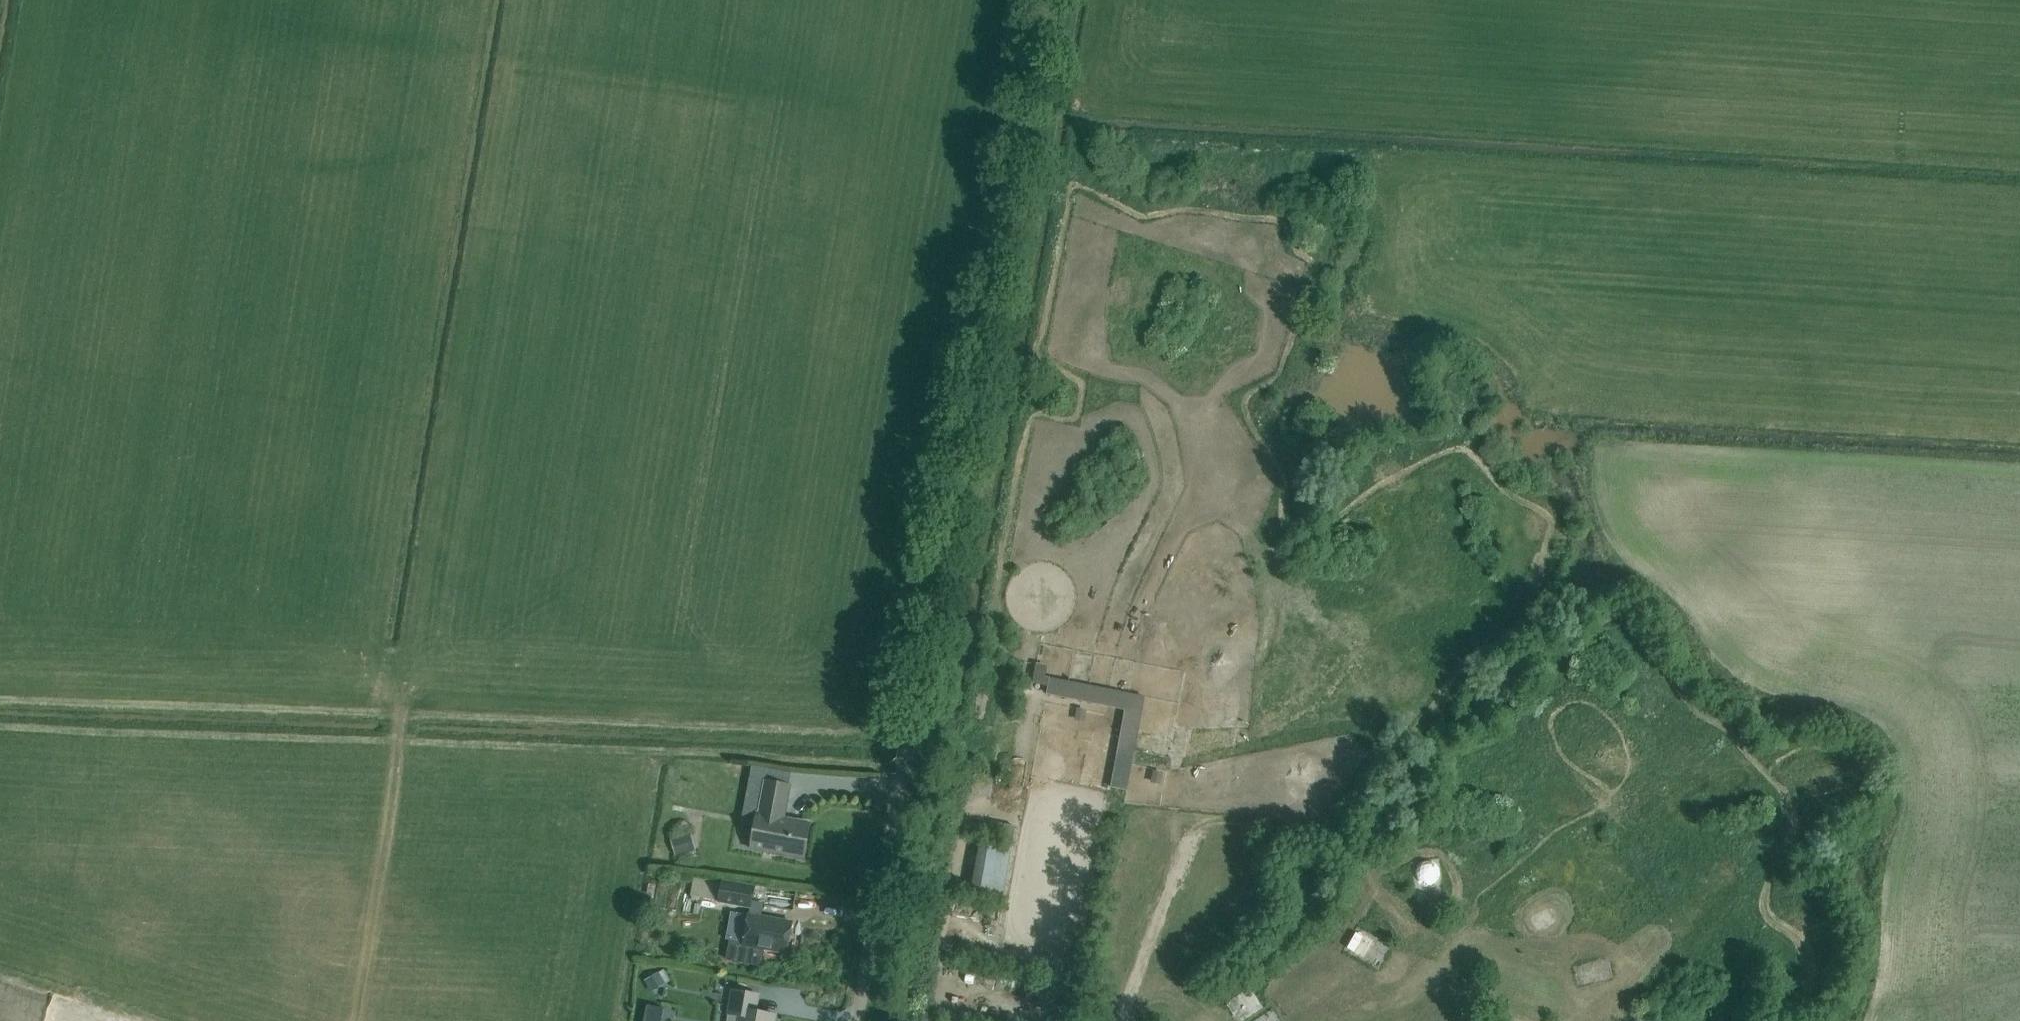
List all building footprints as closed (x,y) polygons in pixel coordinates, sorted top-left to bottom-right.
[(1043,694),(1041,710),(1106,721),(1093,797),(1109,800),(1124,707),(1043,694)] [(791,786),(767,782),(761,814),(758,813),(752,849),(805,859),(811,823),(785,818),(791,786)] [(696,850),(691,834),(670,840),(675,856),(696,850)] [(981,841),(970,897),(1002,903),(1013,847),(981,841)] [(754,887),(722,880),(717,903),(750,909),(754,887)] [(793,923),(750,915),(744,945),(732,943),(729,961),(760,966),(763,949),(788,953),(793,923)] [(664,973),(650,980),(655,989),(669,982),(664,973)] [(734,991),(730,1014),(731,1015),(730,1020),(775,1020),(776,1016),(756,1012),(759,995),(734,991)]
